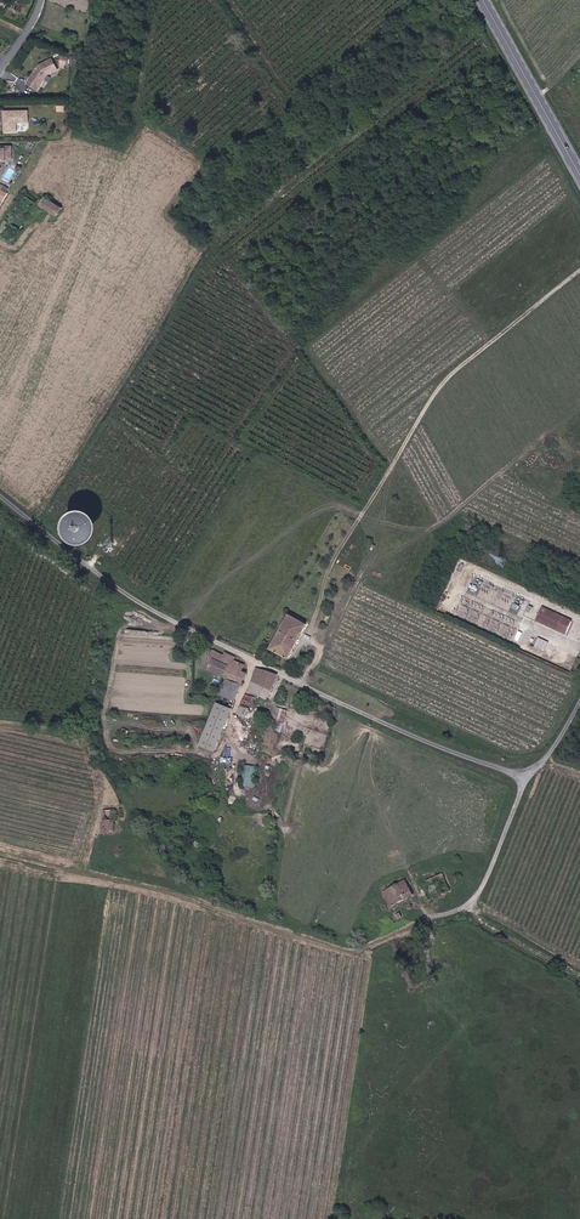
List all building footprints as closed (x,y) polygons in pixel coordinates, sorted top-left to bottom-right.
[(63,70),(58,59),(45,65),(32,83),(41,89),(52,75),(63,70)] [(30,124),(30,111),(7,111),(8,120),(7,122),(6,133),(18,133),(18,124),(30,124)] [(3,161),(10,161),(9,148),(0,148),(0,162),(3,162),(3,161)] [(46,196),(44,199),(41,205),(57,215),(62,206),(52,200),(54,198),(50,196),(49,198),(46,196)] [(80,545),(84,543),(88,540),(91,536),(93,531),(93,527),(92,522),(90,517),(86,514),(82,512),(77,511),(72,511),(68,513),(64,516),(61,520),(59,524),(59,529),(60,534),(62,538),(66,542),(70,544),(75,545),(80,545)] [(572,622),(543,608),(537,621),(566,634),(572,622)] [(309,621),(304,618),(302,621),(290,615),(270,648),(289,658),(309,621)] [(211,655),(206,653),(206,654),(221,661),(223,656),(213,651),(211,655)] [(221,661),(206,654),(203,660),(211,663),(209,669),(227,676),(234,660),(235,658),(225,653),(223,656),(221,661)] [(209,669),(211,663),(203,660),(201,665),(209,669)] [(244,665),(234,660),(227,676),(229,678),(236,681),(241,672),(244,665)] [(271,691),(277,677),(277,675),(257,669),(252,683),(271,691)] [(248,675),(241,672),(236,681),(244,684),(244,685),(248,675)] [(236,681),(229,678),(222,694),(236,701),(244,684),(236,681)] [(242,703),(252,705),(254,696),(244,694),(242,703)] [(233,709),(218,702),(199,744),(214,751),(233,709)] [(249,711),(242,708),(238,715),(245,717),(249,711)] [(281,717),(278,731),(283,732),(288,710),(277,708),(275,715),(281,717)] [(245,786),(255,786),(255,766),(245,766),(245,786)] [(116,813),(104,813),(104,825),(103,835),(114,835),(114,825),(116,825),(116,813)] [(444,894),(450,891),(443,874),(436,877),(444,894)] [(436,877),(428,880),(436,898),(444,894),(436,877)] [(384,892),(392,906),(414,894),(406,879),(384,892)] [(429,900),(436,898),(428,880),(422,883),(429,900)]
